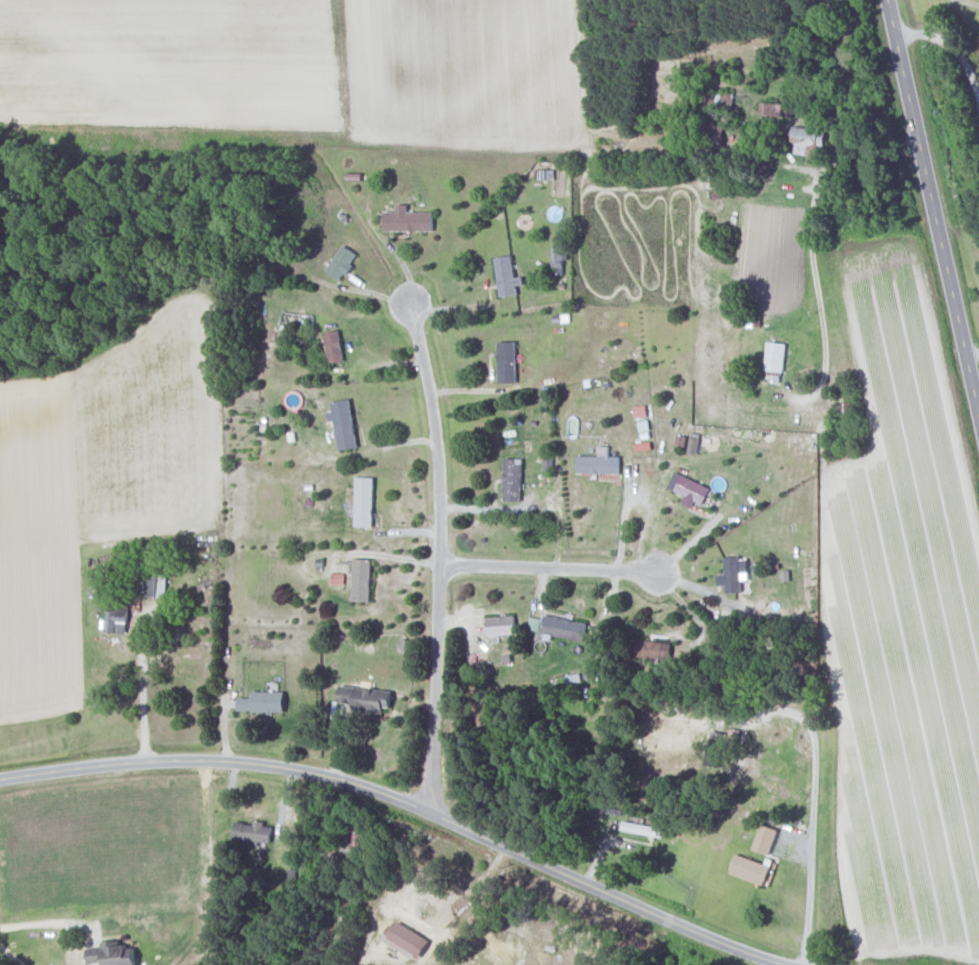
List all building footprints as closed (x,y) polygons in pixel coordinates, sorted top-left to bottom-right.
[(783,116),(783,103),(762,103),(761,115),(783,116)] [(724,125),(709,124),(708,147),(723,147),(724,125)] [(796,143),(795,153),(817,154),(818,145),(826,145),(827,128),(793,127),(792,143),(796,143)] [(385,211),(385,230),(434,230),(434,211),(408,211),(408,204),(397,204),(397,210),(385,211)] [(341,280),(358,254),(343,244),(326,271),(341,280)] [(552,274),(563,275),(564,258),(568,258),(569,246),(553,245),(552,274)] [(496,256),(500,296),(518,294),(517,285),(524,284),(523,275),(515,276),(513,255),(496,256)] [(328,362),(343,361),(340,330),(325,331),(328,362)] [(499,383),(517,382),(516,340),(498,341),(499,383)] [(766,370),(785,371),(786,342),(767,341),(766,370)] [(340,450),(358,447),(350,398),(331,401),(333,410),(327,411),(329,422),(335,421),(340,450)] [(577,473),(620,473),(620,456),(609,456),(609,446),(599,446),(598,455),(578,455),(577,473)] [(523,458),(505,458),(504,500),(522,500),(523,458)] [(373,526),(374,477),(357,476),(355,526),(373,526)] [(727,593),(742,592),(742,572),(749,572),(748,556),(725,557),(725,573),(718,573),(719,585),(727,584),(727,593)] [(371,602),(372,559),(354,558),(353,601),(371,602)] [(146,596),(166,597),(167,573),(147,573),(146,596)] [(107,631),(127,632),(128,605),(108,604),(107,631)] [(545,612),(541,633),(585,641),(588,623),(573,620),(573,617),(545,612)] [(516,634),(515,615),(487,616),(487,635),(516,634)] [(541,618),(530,616),(529,630),(540,631),(541,618)] [(670,658),(671,641),(633,640),(632,656),(670,658)] [(384,713),(385,706),(391,707),(393,692),(341,685),(339,702),(353,703),(352,709),(384,713)] [(252,697),(238,697),(238,711),(285,712),(285,691),(252,691),(252,697)] [(234,839),(270,843),(272,825),(236,821),(234,839)] [(771,855),(780,830),(762,823),(753,849),(771,855)] [(772,865),(737,854),(730,873),(766,885),(772,865)] [(419,961),(431,941),(398,920),(393,927),(389,924),(381,938),(419,961)] [(135,945),(121,946),(120,941),(101,942),(101,947),(88,948),(88,964),(104,963),(104,964),(136,964),(135,945)]
